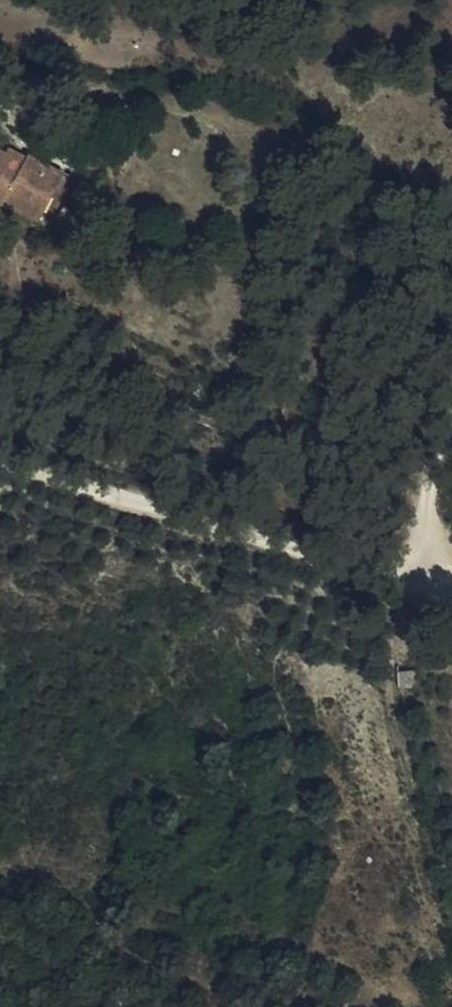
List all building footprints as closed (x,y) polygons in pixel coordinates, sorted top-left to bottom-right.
[(38,159),(23,151),(20,158),(0,148),(0,199),(31,214),(47,182),(31,173),(38,159)] [(54,167),(38,159),(31,173),(47,182),(54,167)]
